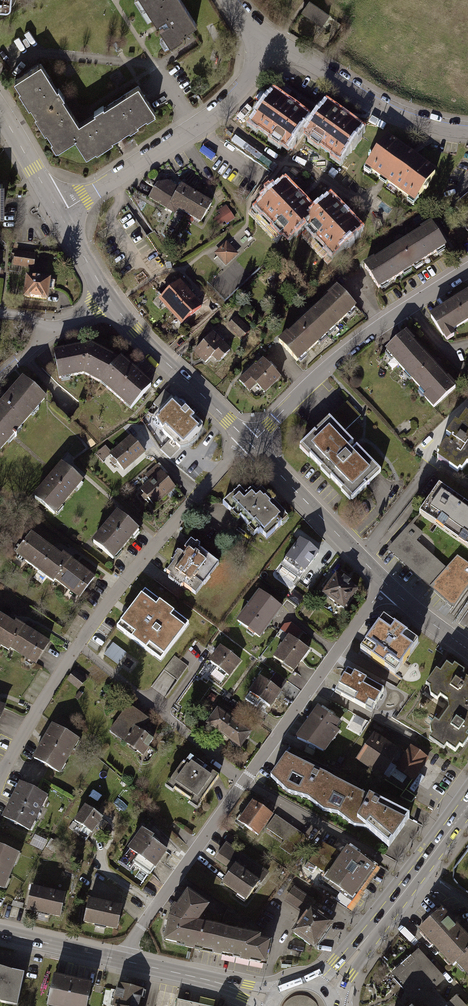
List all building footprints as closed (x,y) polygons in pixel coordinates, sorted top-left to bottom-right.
[(139,10),(156,0),(133,0),(139,10)] [(163,53),(198,33),(179,0),(156,0),(139,10),(163,53)] [(330,31),(338,18),(309,1),(301,14),(330,31)] [(43,62),(18,76),(57,145),(79,133),(90,152),(155,115),(139,86),(77,122),(43,62)] [(273,91),(251,123),(271,137),(270,139),(279,146),(281,144),(288,148),(310,116),(273,91)] [(329,106),(305,136),(340,164),(364,133),(329,106)] [(388,139),(367,170),(418,206),(439,175),(388,139)] [(159,184),(149,203),(170,215),(172,212),(200,227),(212,207),(196,199),(181,190),(179,195),(169,190),(159,184)] [(288,185),(258,214),(290,245),(306,229),(335,258),(362,231),(347,217),(332,201),(318,215),(304,202),(288,185)] [(432,225),(397,247),(414,272),(448,250),(432,225)] [(225,245),(213,257),(226,270),(238,258),(225,245)] [(397,247),(363,269),(379,294),(414,272),(397,247)] [(37,255),(16,254),(15,267),(36,268),(37,255)] [(49,280),(27,277),(25,297),(47,300),(49,280)] [(160,302),(171,314),(192,296),(181,283),(160,302)] [(337,287),(307,315),(330,340),(360,312),(337,287)] [(430,317),(445,339),(467,324),(467,293),(430,317)] [(171,314),(183,327),(204,309),(192,296),(171,314)] [(307,315),(277,344),(300,368),(330,340),(307,315)] [(244,316),(236,324),(252,338),(260,329),(244,316)] [(214,334),(196,353),(217,372),(234,353),(214,334)] [(385,357),(410,384),(431,364),(407,337),(385,357)] [(98,347),(60,355),(65,382),(91,378),(113,387),(139,412),(161,389),(147,376),(131,362),(115,354),(98,347)] [(263,361),(240,385),(258,402),(281,378),(263,361)] [(410,384),(434,411),(456,391),(431,364),(410,384)] [(0,407),(0,423),(13,434),(44,398),(24,380),(0,407)] [(175,399),(156,420),(164,433),(180,447),(188,446),(195,442),(201,434),(202,426),(175,399)] [(331,420),(345,432),(361,414),(348,402),(331,420)] [(434,457),(464,477),(467,471),(467,417),(463,413),(434,457)] [(13,434),(0,423),(0,449),(13,434)] [(328,425),(302,451),(351,501),(377,476),(328,425)] [(139,435),(120,453),(137,471),(156,453),(139,435)] [(62,464),(34,499),(54,514),(82,480),(62,464)] [(166,473),(148,490),(165,508),(183,491),(166,473)] [(252,485),(234,507),(274,541),(293,519),(252,485)] [(422,516),(467,548),(467,510),(439,491),(422,516)] [(118,511),(94,542),(114,559),(139,528),(118,511)] [(388,551),(423,582),(439,563),(417,544),(423,536),(411,525),(388,551)] [(32,534),(18,553),(78,598),(92,579),(32,534)] [(300,539),(282,564),(300,578),(319,553),(300,539)] [(196,545),(177,573),(207,593),(226,566),(196,545)] [(337,574),(323,594),(345,610),(360,590),(337,574)] [(268,590),(247,617),(271,637),(293,609),(268,590)] [(147,591),(118,628),(162,663),(191,625),(147,591)] [(393,671),(400,676),(428,635),(410,623),(390,610),(362,650),(393,671)] [(33,666),(47,642),(0,615),(0,646),(33,666)] [(294,640),(301,629),(289,621),(282,632),(294,640)] [(304,628),(281,658),(302,674),(325,644),(304,628)] [(114,643),(106,655),(119,665),(128,654),(114,643)] [(229,646),(217,661),(237,676),(249,661),(229,646)] [(165,695),(190,668),(177,656),(153,683),(165,695)] [(441,729),(437,725),(432,732),(434,740),(431,744),(446,754),(449,750),(457,756),(461,750),(464,752),(467,747),(467,741),(467,682),(464,679),(466,676),(456,669),(454,672),(448,668),(442,677),(438,674),(427,689),(431,692),(432,699),(439,704),(442,700),(449,705),(451,714),(441,729)] [(386,691),(351,672),(338,694),(374,714),(386,691)] [(270,679),(258,694),(277,709),(289,694),(270,679)] [(137,705),(121,726),(142,742),(158,721),(137,705)] [(212,727),(224,734),(237,714),(226,707),(212,727)] [(224,734),(235,742),(248,721),(237,714),(224,734)] [(302,738),(324,752),(340,728),(318,714),(302,738)] [(53,726),(34,759),(60,774),(79,741),(53,726)] [(356,762),(386,783),(395,770),(404,756),(374,736),(356,762)] [(413,782),(414,782),(429,760),(411,747),(404,756),(395,770),(413,782)] [(409,818),(286,756),(270,777),(287,793),(308,799),(325,812),(338,814),(354,827),(367,828),(388,846),(409,818)] [(193,757),(174,785),(204,805),(223,777),(193,757)] [(395,770),(386,783),(404,795),(413,782),(395,770)] [(28,785),(13,815),(41,828),(55,798),(28,785)] [(254,805),(239,825),(260,840),(266,830),(274,819),(254,805)] [(80,810),(71,827),(93,839),(95,835),(102,822),(80,810)] [(305,838),(275,818),(274,819),(266,830),(284,843),(280,849),(292,857),(305,838)] [(142,835),(130,854),(161,874),(173,855),(142,835)] [(37,836),(33,843),(44,849),(48,842),(37,836)] [(13,890),(26,854),(0,844),(0,885),(13,890)] [(246,902),(267,871),(226,844),(215,861),(230,871),(220,885),(246,902)] [(349,850),(326,880),(353,901),(377,870),(349,850)] [(285,900),(308,917),(313,910),(318,903),(295,886),(285,900)] [(38,888),(34,911),(69,917),(73,894),(38,888)] [(240,960),(265,966),(270,943),(259,940),(260,938),(197,925),(209,908),(186,891),(166,918),(161,944),(187,949),(240,960)] [(127,906),(98,902),(95,922),(124,926),(127,906)] [(294,936),(315,952),(335,925),(313,910),(308,917),(294,936)] [(440,911),(420,929),(453,965),(457,962),(467,952),(467,941),(440,911)] [(437,985),(445,978),(418,949),(389,975),(404,991),(401,1003),(403,1005),(404,1005),(405,1005),(419,992),(405,978),(412,972),(419,965),(437,985)] [(457,962),(467,973),(467,952),(457,962)] [(456,997),(447,1005),(432,989),(437,985),(419,965),(412,972),(405,978),(419,992),(405,1005),(406,1005),(464,1005),(456,997)] [(21,1005),(27,972),(0,967),(0,1001),(21,1005)] [(61,976),(57,1005),(93,1005),(97,982),(61,976)] [(123,1005),(158,1005),(160,992),(126,987),(123,1005)]
